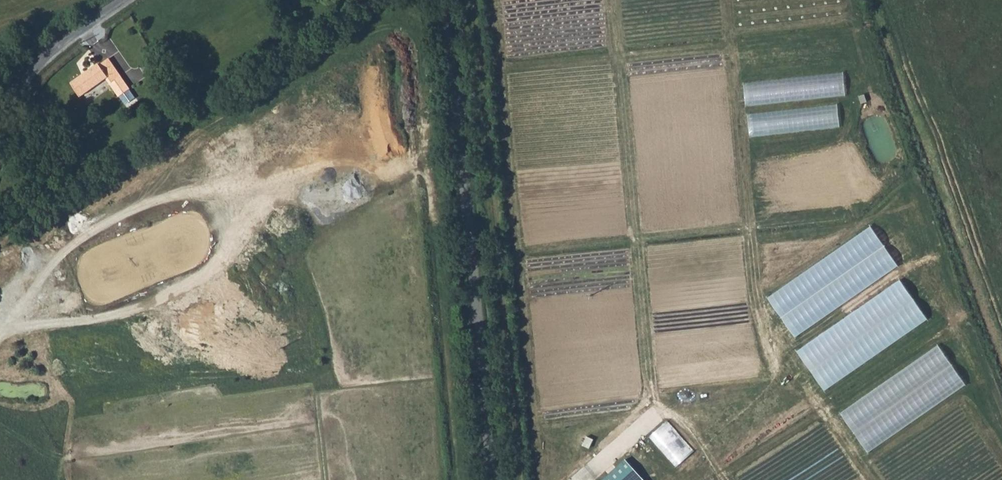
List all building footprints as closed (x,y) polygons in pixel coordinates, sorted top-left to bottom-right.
[(101,62),(72,81),(82,97),(107,79),(128,107),(139,100),(110,57),(101,63),(101,62)] [(744,81),(747,104),(847,95),(844,71),(744,81)] [(749,111),(750,134),(840,127),(838,104),(749,111)] [(824,389),(930,320),(903,279),(797,348),(824,389)] [(941,344),(840,409),(867,450),(967,385),(941,344)] [(581,444),(587,448),(592,441),(586,436),(581,444)] [(624,461),(603,479),(640,479),(641,479),(624,461)]
